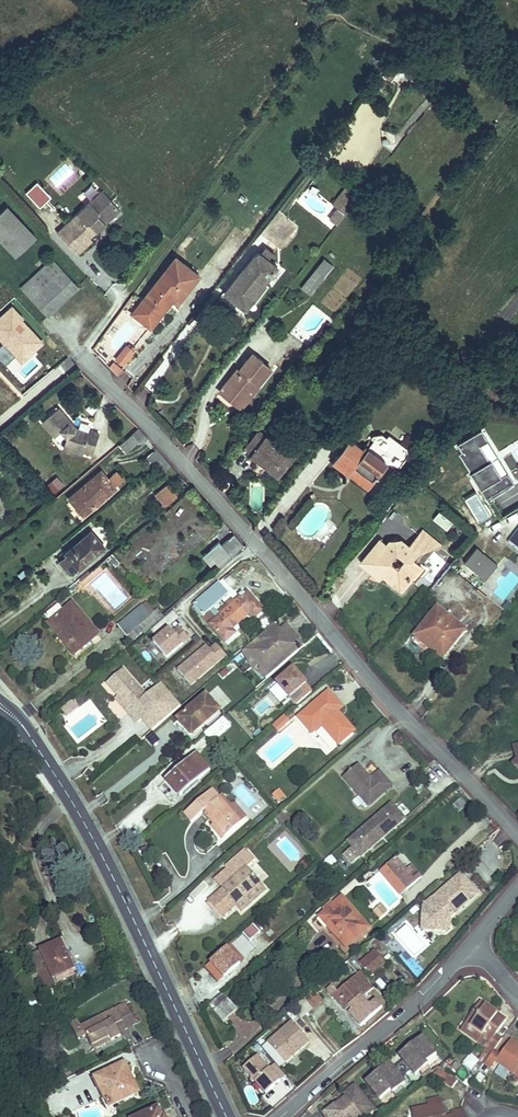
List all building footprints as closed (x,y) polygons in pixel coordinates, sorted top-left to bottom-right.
[(398,56),(383,76),(392,80),(399,70),(412,75),(413,72),(419,67),(398,56)] [(381,136),(381,116),(355,116),(355,136),(381,136)] [(26,193),(40,207),(47,201),(37,191),(42,187),(37,182),(26,193)] [(37,191),(47,201),(51,197),(42,187),(37,191)] [(334,205),(344,213),(358,196),(348,187),(334,205)] [(57,232),(78,255),(93,241),(90,238),(120,210),(102,190),(57,232)] [(16,256),(36,237),(7,207),(0,214),(0,240),(16,256)] [(329,218),(331,220),(339,210),(337,208),(329,218)] [(331,220),(337,225),(345,214),(339,210),(331,220)] [(226,293),(245,308),(277,266),(269,260),(274,253),(265,246),(260,253),(255,255),(226,293)] [(133,313),(151,327),(165,309),(163,307),(171,297),(173,299),(178,302),(199,275),(176,257),(133,313)] [(22,288),(48,316),(79,287),(52,259),(22,288)] [(316,270),(324,276),(333,266),(324,259),(316,270)] [(301,288),(310,294),(324,276),(316,270),(301,288)] [(163,307),(165,309),(173,299),(171,297),(163,307)] [(2,340),(4,338),(7,342),(5,344),(0,349),(0,358),(3,362),(13,352),(24,342),(30,347),(38,339),(18,317),(20,315),(13,308),(0,320),(0,338),(2,340)] [(373,326),(379,331),(385,325),(378,320),(373,326)] [(24,342),(13,352),(19,358),(30,347),(24,342)] [(117,359),(123,364),(133,351),(135,348),(129,344),(127,346),(117,359)] [(220,392),(231,400),(233,396),(241,402),(252,388),(254,389),(257,386),(271,368),(253,354),(239,371),(237,370),(220,392)] [(110,368),(117,375),(118,375),(125,371),(114,362),(110,368)] [(231,400),(241,408),(258,387),(257,386),(254,389),(252,388),(241,402),(233,396),(231,400)] [(64,448),(83,454),(84,451),(92,454),(99,434),(90,431),(90,433),(88,433),(78,429),(77,429),(74,431),(69,425),(71,423),(59,408),(42,421),(55,437),(62,431),(67,437),(64,448)] [(23,417),(27,422),(34,417),(30,412),(23,417)] [(78,429),(88,433),(91,425),(81,421),(78,429)] [(119,445),(125,452),(139,441),(141,444),(148,438),(139,428),(119,445)] [(459,453),(486,498),(513,482),(508,472),(501,476),(491,460),(490,461),(480,445),(488,440),(481,429),(457,444),(462,451),(459,453)] [(268,468),(279,477),(293,458),(265,436),(264,437),(257,432),(244,447),(252,453),(251,454),(263,464),(265,462),(269,466),(268,468)] [(365,447),(374,455),(387,438),(382,434),(374,435),(365,447)] [(353,468),(373,483),(402,445),(389,435),(387,438),(374,455),(365,447),(363,450),(350,440),(333,462),(349,474),(353,468)] [(157,449),(147,457),(155,465),(156,465),(164,458),(157,449)] [(491,460),(501,476),(508,472),(498,456),(491,460)] [(156,465),(162,473),(171,465),(164,458),(156,465)] [(349,474),(369,489),(373,483),(353,468),(349,474)] [(69,498),(83,515),(116,488),(115,487),(108,479),(101,471),(69,498)] [(108,479),(115,487),(123,480),(116,472),(108,479)] [(49,484),(55,492),(63,485),(56,477),(49,484)] [(155,494),(165,505),(178,495),(168,484),(155,494)] [(433,519),(441,525),(447,517),(439,511),(433,519)] [(250,519),(256,524),(261,517),(259,515),(254,515),(250,519)] [(441,525),(447,530),(453,522),(447,517),(441,525)] [(60,561),(72,574),(79,568),(79,569),(105,547),(91,531),(75,545),(77,547),(75,549),(73,547),(66,553),(67,555),(60,561)] [(380,540),(362,562),(375,572),(379,568),(382,571),(383,575),(390,580),(391,579),(399,587),(406,579),(410,582),(411,580),(410,579),(421,566),(413,559),(418,553),(440,546),(421,531),(408,546),(401,540),(396,546),(389,541),(386,545),(380,540)] [(517,551),(517,531),(508,543),(517,551)] [(219,566),(243,545),(234,534),(222,544),(219,541),(203,556),(211,565),(215,562),(219,566)] [(464,562),(479,574),(488,564),(494,569),(498,565),(477,547),(464,562)] [(105,558),(111,564),(113,562),(115,566),(120,562),(112,553),(105,558)] [(361,563),(378,581),(383,575),(382,571),(379,568),(375,572),(362,562),(361,563)] [(479,574),(485,580),(494,569),(488,564),(479,574)] [(78,581),(81,585),(101,568),(98,565),(78,581)] [(390,580),(402,591),(410,582),(406,579),(399,587),(391,579),(390,580)] [(193,606),(203,617),(214,608),(229,594),(219,583),(193,606)] [(203,617),(225,642),(235,634),(231,630),(249,614),(253,619),(263,611),(247,593),(245,595),(243,594),(239,597),(240,599),(236,603),(233,600),(228,605),(230,608),(221,616),(218,613),(214,608),(203,617)] [(143,632),(145,634),(164,617),(157,609),(154,612),(146,602),(118,625),(132,642),(143,632)] [(63,634),(77,652),(98,635),(74,605),(71,607),(69,604),(62,611),(59,607),(46,617),(51,623),(49,625),(59,637),(63,634)] [(218,613),(221,616),(230,608),(228,605),(218,613)] [(428,642),(445,656),(465,631),(437,608),(414,637),(425,646),(428,642)] [(275,623),(268,629),(272,634),(276,634),(288,648),(288,652),(292,657),(298,651),(293,645),(299,640),(286,624),(280,629),(275,623)] [(153,643),(167,659),(190,639),(179,627),(173,633),(170,629),(163,635),(153,643)] [(268,629),(246,649),(270,676),(292,657),(288,652),(288,648),(276,634),(272,634),(268,629)] [(59,637),(74,655),(77,652),(63,634),(59,637)] [(192,640),(196,644),(201,640),(197,635),(192,640)] [(425,646),(442,659),(445,656),(428,642),(425,646)] [(178,671),(191,686),(226,656),(216,645),(210,650),(207,646),(178,671)] [(266,679),(270,676),(246,649),(243,652),(251,668),(266,679)] [(220,674),(223,677),(229,672),(226,668),(220,674)] [(296,705),(313,691),(293,668),(277,683),(296,705)] [(119,696),(130,710),(128,712),(137,723),(142,719),(156,707),(166,718),(181,706),(162,684),(147,697),(123,669),(107,683),(119,696)] [(332,679),(337,685),(344,680),(338,673),(332,679)] [(217,684),(208,692),(222,708),(231,700),(217,684)] [(322,726),(339,745),(355,731),(338,712),(337,711),(335,714),(332,710),(339,704),(328,691),(298,718),(312,734),(322,726)] [(206,695),(178,720),(186,729),(189,727),(194,733),(220,711),(206,695)] [(116,699),(128,712),(130,710),(119,696),(116,699)] [(64,706),(70,715),(78,709),(72,700),(64,706)] [(339,704),(332,710),(335,714),(337,711),(338,712),(342,708),(339,704)] [(61,709),(67,717),(70,715),(64,706),(61,709)] [(142,719),(152,731),(166,718),(156,707),(142,719)] [(280,718),(286,725),(290,721),(284,715),(280,718)] [(224,718),(230,725),(233,723),(226,716),(224,718)] [(205,734),(212,742),(231,726),(224,718),(205,734)] [(272,726),(277,732),(286,725),(280,718),(272,726)] [(327,755),(338,745),(321,726),(310,736),(327,755)] [(189,727),(186,729),(191,736),(194,733),(189,727)] [(165,779),(180,796),(210,769),(195,753),(165,779)] [(344,777),(369,806),(392,786),(379,772),(371,780),(358,765),(344,777)] [(86,773),(90,779),(95,775),(91,769),(86,773)] [(413,786),(418,792),(424,786),(419,780),(413,786)] [(270,794),(279,803),(285,796),(277,787),(270,794)] [(208,793),(214,801),(219,797),(212,789),(208,793)] [(214,824),(225,837),(241,822),(219,797),(214,801),(208,793),(187,811),(194,820),(203,812),(214,824)] [(219,797),(241,822),(246,818),(234,804),(232,806),(222,795),(219,797)] [(344,855),(352,864),(361,857),(405,819),(391,803),(347,841),(352,847),(344,855)] [(191,822),(194,820),(187,811),(184,814),(191,822)] [(275,818),(282,825),(288,820),(281,813),(275,818)] [(211,826),(222,839),(225,837),(214,824),(211,826)] [(236,905),(241,912),(266,890),(247,868),(256,861),(247,852),(228,869),(236,878),(230,882),(209,901),(223,917),(236,905)] [(325,861),(331,867),(337,862),(331,855),(325,861)] [(387,866),(407,889),(421,877),(411,866),(406,871),(395,858),(387,866)] [(380,871),(401,895),(407,889),(387,866),(380,871)] [(223,874),(230,882),(236,878),(228,869),(223,874)] [(435,925),(434,931),(445,932),(450,927),(450,918),(455,914),(452,911),(455,909),(458,911),(478,894),(460,874),(423,906),(422,917),(428,918),(435,925)] [(333,927),(348,945),(368,928),(342,897),(333,905),(332,903),(323,910),(325,912),(319,917),(328,927),(331,923),(334,926),(333,927)] [(374,911),(379,918),(387,911),(382,905),(374,911)] [(421,930),(434,931),(435,925),(428,918),(422,917),(421,930)] [(328,927),(346,947),(348,945),(333,927),(334,926),(331,923),(328,927)] [(248,939),(257,950),(270,939),(261,928),(248,939)] [(57,985),(80,975),(76,967),(73,969),(69,959),(67,960),(66,957),(68,957),(61,941),(41,951),(57,985)] [(230,945),(206,966),(219,981),(224,977),(244,960),(230,945)] [(359,963),(371,977),(386,964),(374,950),(359,963)] [(47,990),(57,985),(41,952),(32,956),(47,990)] [(372,990),(358,974),(333,996),(346,1010),(349,1007),(352,1010),(348,1013),(361,1027),(382,1008),(375,1000),(369,1005),(363,999),(366,997),(365,996),(372,990)] [(327,990),(333,996),(337,992),(332,986),(327,990)] [(304,999),(312,1008),(321,1000),(313,991),(304,999)] [(209,1005),(214,1010),(228,998),(223,992),(209,1005)] [(214,1010),(223,1021),(237,1009),(228,998),(214,1010)] [(301,1018),(312,1008),(304,999),(293,1009),(301,1018)] [(496,1034),(506,1020),(480,1002),(460,1031),(485,1049),(482,1052),(489,1057),(494,1051),(502,1039),(496,1034)] [(78,1021),(70,1025),(78,1040),(86,1036),(92,1046),(109,1037),(111,1041),(120,1036),(119,1033),(136,1024),(126,1004),(81,1027),(78,1021)] [(287,1014),(293,1020),(298,1016),(292,1010),(287,1014)] [(267,1043),(285,1063),(309,1042),(291,1022),(267,1043)] [(94,1050),(111,1041),(109,1037),(92,1046),(94,1050)] [(416,1076),(419,1073),(424,1079),(432,1072),(425,1064),(436,1055),(422,1037),(399,1055),(405,1063),(408,1061),(412,1066),(409,1068),(416,1076)] [(517,1077),(517,1046),(510,1041),(500,1055),(494,1051),(489,1057),(484,1065),(491,1069),(496,1062),(517,1077)] [(262,1048),(279,1069),(285,1063),(267,1043),(262,1048)] [(255,1081),(266,1094),(286,1076),(279,1069),(275,1064),(269,1069),(257,1056),(243,1068),(252,1077),(255,1077),(255,1081)] [(124,1063),(95,1078),(110,1108),(136,1095),(127,1077),(131,1075),(124,1063)] [(388,1064),(366,1082),(380,1100),(391,1091),(398,1100),(406,1093),(401,1087),(405,1084),(399,1077),(397,1079),(393,1075),(396,1073),(388,1064)] [(444,1082),(452,1088),(458,1081),(439,1068),(434,1073),(440,1077),(439,1078),(444,1082)] [(127,1077),(136,1095),(139,1093),(131,1075),(127,1077)] [(325,1116),(364,1116),(373,1109),(355,1087),(344,1095),(346,1098),(340,1102),(340,1106),(337,1108),(335,1106),(335,1105),(324,1114),(325,1116)] [(413,1116),(464,1116),(462,1109),(451,1112),(452,1115),(445,1116),(441,1098),(427,1101),(428,1107),(411,1111),(413,1116)] [(156,1116),(161,1116),(162,1116),(158,1108),(153,1110),(156,1116)]
